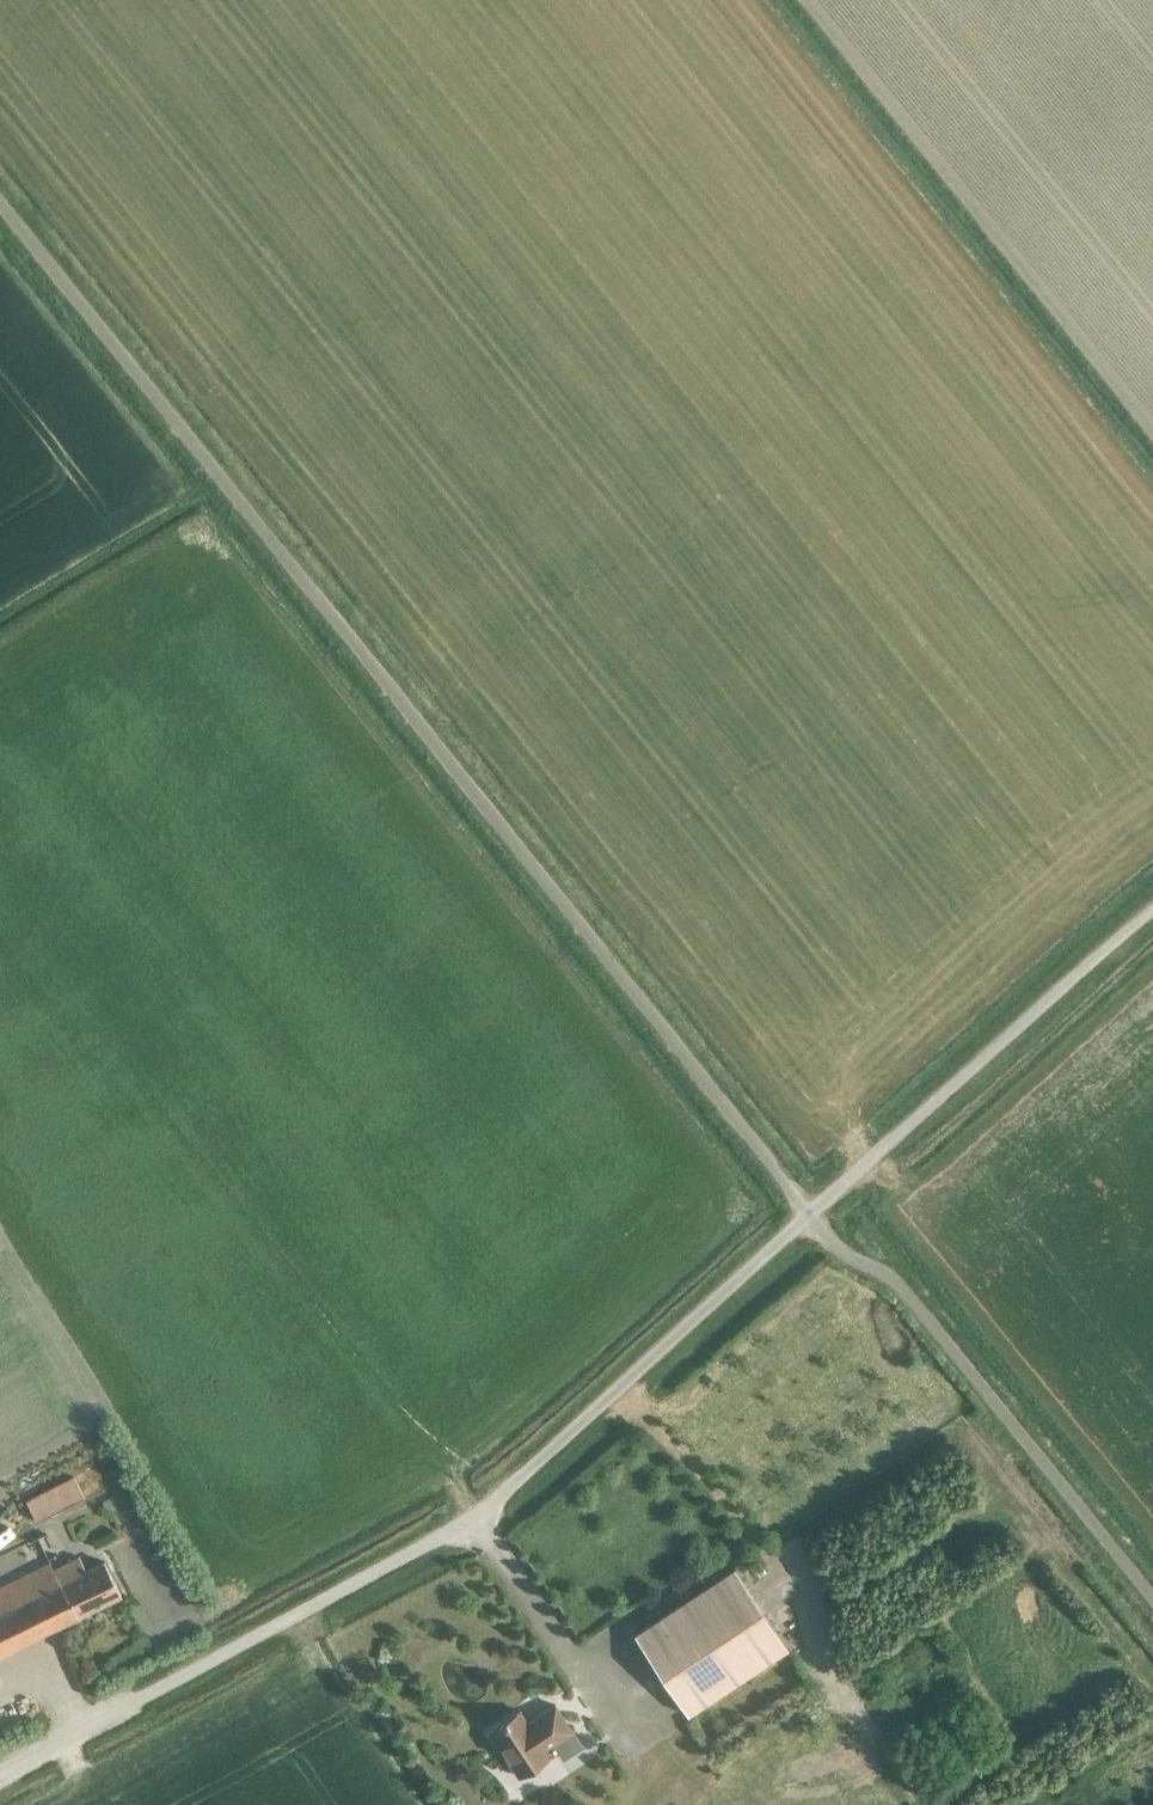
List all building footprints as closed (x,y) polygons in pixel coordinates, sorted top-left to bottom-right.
[(39,1522),(87,1496),(77,1477),(28,1502),(39,1522)] [(38,1536),(49,1559),(64,1552),(54,1529),(38,1536)] [(49,1565),(0,1589),(0,1654),(122,1594),(107,1562),(86,1573),(80,1559),(52,1573),(49,1565)] [(787,1648),(733,1567),(633,1634),(686,1714),(787,1648)] [(545,1749),(572,1731),(554,1704),(527,1722),(519,1710),(488,1731),(517,1776),(549,1755),(545,1749)]
